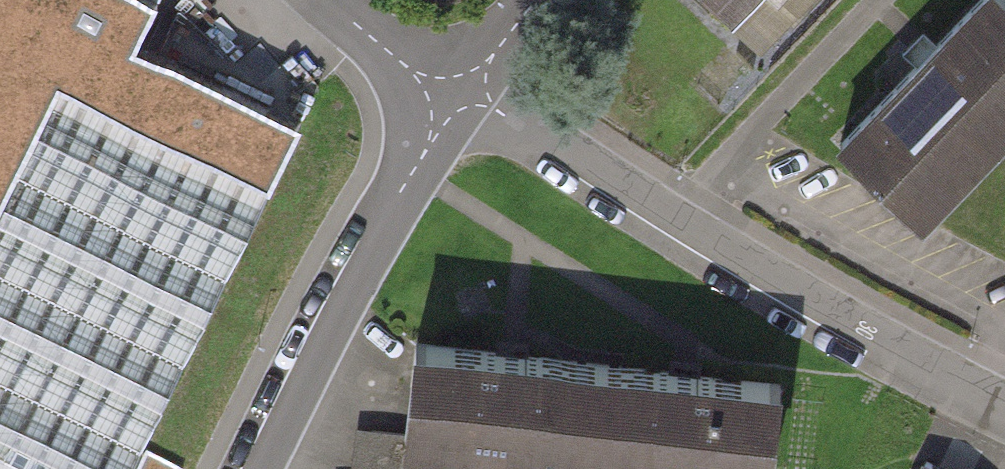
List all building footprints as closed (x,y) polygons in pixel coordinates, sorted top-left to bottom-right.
[(304,119),(142,39),(162,0),(0,0),(0,468),(130,468),(304,119)] [(739,35),(774,0),(703,0),(739,35)] [(928,215),(1004,136),(1004,13),(993,2),(855,144),(928,215)] [(402,442),(585,462),(596,366),(413,346),(402,442)] [(652,468),(769,468),(778,386),(596,366),(585,462),(652,468)]
